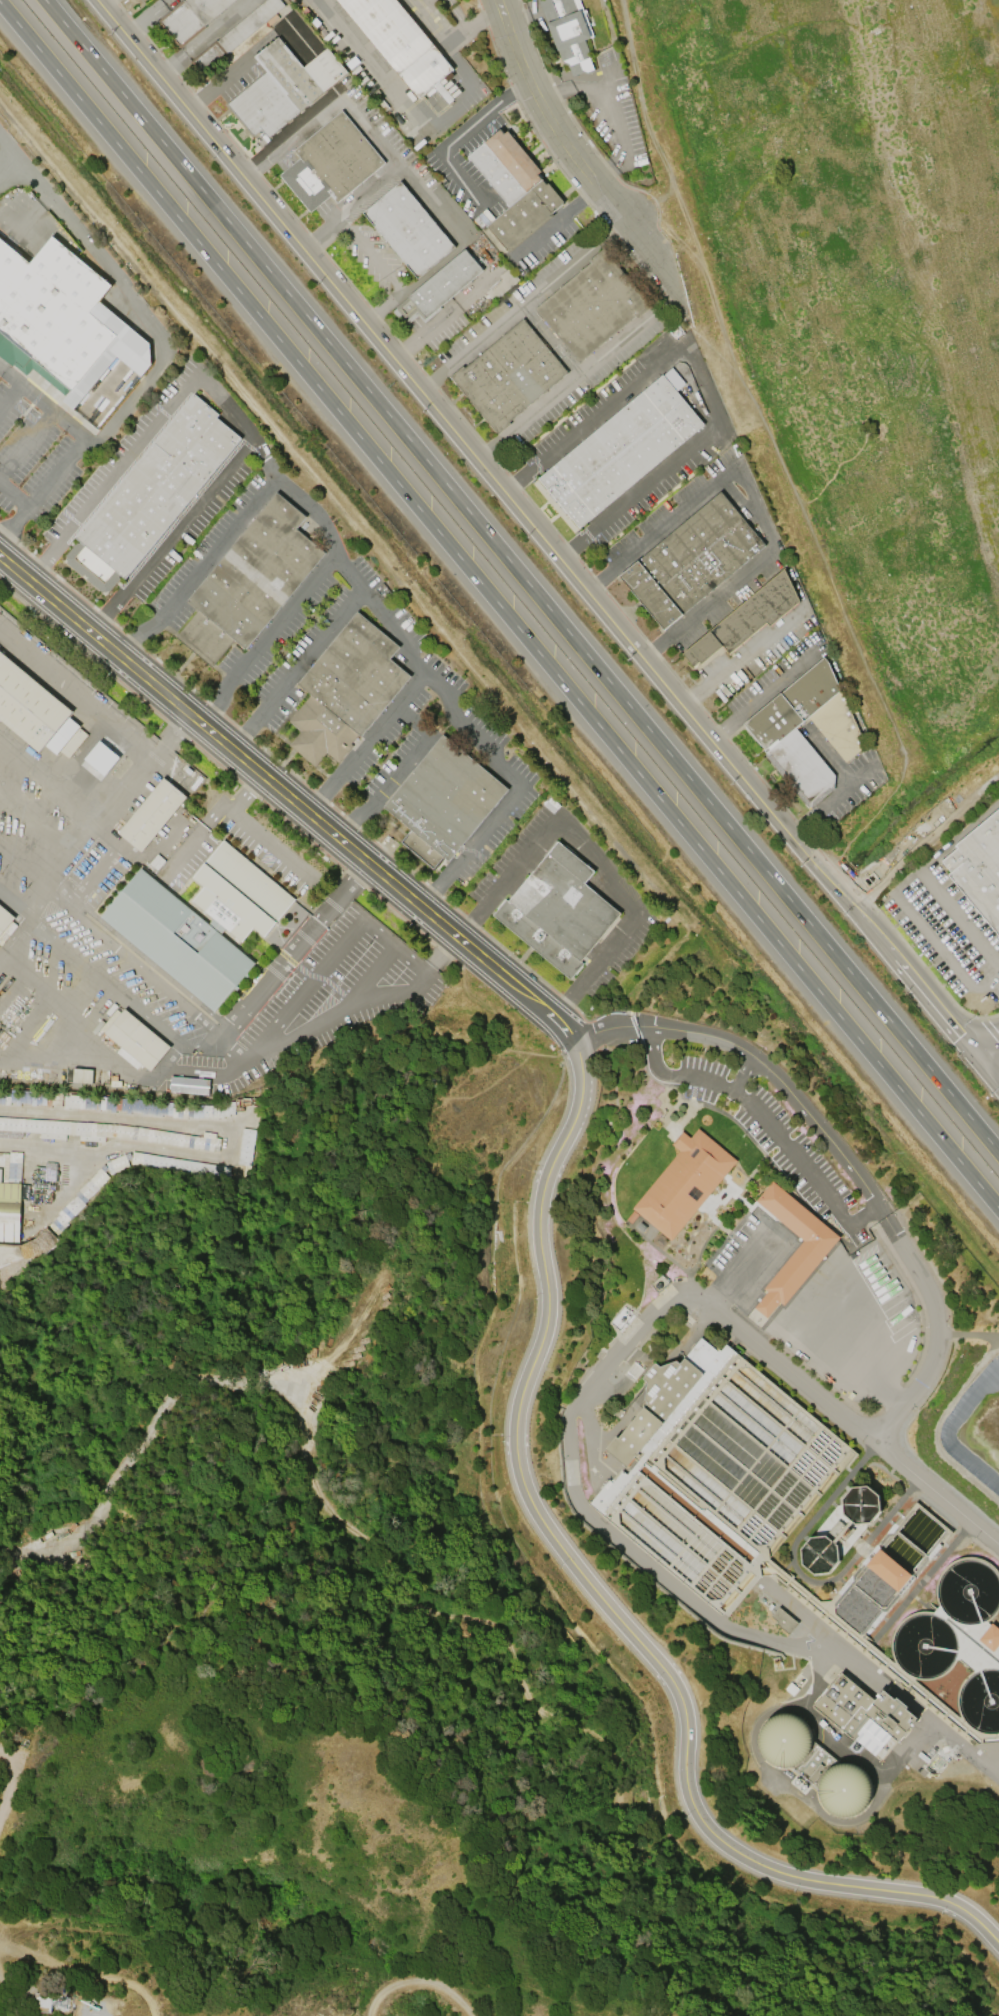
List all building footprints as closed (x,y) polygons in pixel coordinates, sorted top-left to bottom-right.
[(158,23),(185,0),(236,0),(179,48),(158,23)] [(191,61),(265,0),(280,0),(285,6),(203,75),(191,61)] [(419,99),(337,0),(396,0),(454,69),(419,99)] [(538,1),(541,0),(579,0),(593,37),(584,40),(595,71),(586,74),(583,72),(572,76),(568,65),(563,63),(561,61),(538,1)] [(347,72),(268,138),(261,129),(253,136),(227,104),(266,72),(254,57),(277,37),(303,68),(327,48),(347,72)] [(310,213),(279,175),(300,158),(294,151),(341,110),(385,163),(338,203),(331,195),(310,213)] [(562,202),(550,213),(508,251),(487,227),(509,206),(465,157),(498,128),(503,133),(505,131),(541,171),(536,175),(544,184),(545,183),(562,202)] [(442,231),(455,247),(418,279),(406,265),(405,266),(376,232),(372,228),(374,226),(363,213),(400,181),(442,231)] [(26,378),(0,356),(0,239),(29,263),(52,235),(111,284),(97,301),(149,344),(150,365),(97,430),(62,400),(64,397),(32,371),(26,378)] [(482,270),(426,317),(420,311),(403,325),(392,311),(408,297),(407,296),(463,248),(482,270)] [(580,364),(557,337),(556,338),(552,333),(553,332),(535,310),(591,262),(589,260),(603,249),(651,306),(637,318),(636,316),(580,364)] [(519,279),(492,301),(485,292),(501,278),(499,276),(509,267),(519,279)] [(566,372),(508,421),(509,423),(497,433),(449,376),(462,365),(464,367),(522,319),(566,372)] [(540,476),(664,373),(706,424),(582,527),(540,476)] [(240,437),(123,578),(120,575),(107,590),(106,589),(104,591),(102,589),(101,591),(85,578),(87,576),(82,573),(81,575),(65,562),(66,560),(64,558),(66,557),(64,555),(77,539),(73,537),(192,393),(217,413),(215,416),(240,437)] [(721,490),(766,544),(664,629),(619,575),(721,490)] [(324,552),(245,649),(234,640),(211,667),(175,637),(198,610),(186,600),(275,492),(305,516),(295,528),(324,552)] [(685,654),(786,569),(802,602),(772,627),(769,624),(732,655),(725,647),(704,665),(702,663),(696,668),(685,654)] [(315,766),(288,744),(299,732),(287,722),(310,695),(297,685),(358,612),(400,647),(390,659),(411,677),(360,737),(358,735),(351,744),(353,746),(338,763),(326,753),(315,766)] [(40,753),(0,720),(0,652),(73,713),(69,718),(81,727),(79,728),(88,735),(69,758),(60,751),(57,755),(46,746),(40,753)] [(862,747),(827,662),(823,657),(743,723),(765,753),(763,754),(810,809),(834,788),(832,787),(833,786),(834,775),(795,727),(807,717),(845,763),(862,747)] [(383,807),(441,735),(508,789),(449,861),(443,856),(433,868),(400,842),(411,829),(383,807)] [(84,759),(103,775),(118,758),(99,741),(84,759)] [(189,797),(143,852),(120,832),(165,777),(189,797)] [(955,844),(998,807),(998,938),(946,875),(950,872),(941,861),(957,847),(955,844)] [(213,1012),(99,917),(140,868),(208,924),(212,919),(191,901),(202,888),(191,879),(223,840),(294,899),(263,936),(252,928),(240,942),(225,929),(220,935),(254,963),(213,1012)] [(582,883),(619,914),(580,962),(582,963),(568,980),(491,916),(504,900),(507,902),(544,857),(542,856),(554,840),(563,847),(564,845),(574,853),(573,855),(592,871),(582,883)] [(5,932),(0,938),(0,904),(17,918),(13,922),(18,926),(10,936),(5,932)] [(123,1009),(169,1047),(149,1071),(148,1071),(140,1064),(137,1069),(136,1069),(116,1052),(119,1048),(102,1034),(103,1033),(99,1029),(116,1009),(120,1012),(123,1009)] [(63,1107),(198,1119),(199,1106),(64,1094),(63,1107)] [(40,1133),(39,1138),(65,1140),(66,1135),(78,1136),(78,1140),(104,1142),(104,1139),(217,1149),(218,1133),(202,1132),(202,1134),(0,1117),(0,1130),(40,1133)] [(236,1164),(249,1166),(255,1130),(242,1128),(236,1164)] [(682,1132),(690,1138),(698,1129),(737,1161),(671,1241),(632,1209),(680,1151),(672,1144),(682,1132)] [(104,1162),(79,1190),(87,1197),(91,1196),(112,1173),(128,1167),(218,1179),(227,1176),(229,1166),(132,1153),(131,1154),(127,1154),(104,1162)] [(804,1241),(756,1201),(772,1181),(840,1237),(784,1305),(780,1302),(766,1318),(754,1308),(767,1292),(764,1289),(804,1241)] [(19,1243),(0,1242),(0,1182),(20,1183),(19,1202),(20,1202),(19,1243)] [(679,1363),(702,1336),(720,1352),(726,1345),(850,1449),(767,1548),(768,1555),(759,1565),(761,1575),(725,1618),(588,1504),(608,1480),(609,1481),(619,1469),(626,1474),(635,1463),(632,1461),(626,1469),(604,1450),(616,1436),(618,1438),(647,1402),(644,1400),(647,1383),(642,1379),(654,1363),(660,1367),(676,1361),(679,1363)] [(838,1505),(841,1505),(841,1500),(853,1487),(869,1486),(880,1496),(881,1512),(871,1524),(866,1524),(866,1528),(843,1555),(839,1556),(840,1562),(829,1574),(813,1575),(801,1565),(799,1549),(810,1536),(816,1535),(817,1529),(838,1505)] [(949,1531),(917,1505),(918,1512),(910,1513),(903,1521),(907,1520),(907,1524),(897,1525),(898,1531),(907,1530),(908,1541),(927,1557),(949,1531)] [(899,1592),(867,1564),(881,1548),(913,1575),(899,1592)] [(778,1607),(798,1623),(789,1635),(776,1624),(777,1622),(771,1617),(778,1607)] [(998,1643),(998,1629),(990,1623),(977,1641),(993,1652),(998,1643)] [(814,1706),(842,1672),(876,1701),(887,1689),(899,1699),(900,1697),(912,1706),(910,1708),(921,1718),(910,1731),(909,1730),(900,1741),(872,1718),(854,1739),(814,1706)] [(811,1735),(811,1734),(808,1727),(800,1717),(788,1714),(780,1714),(771,1717),(761,1726),(758,1737),(758,1746),(761,1755),(770,1765),(783,1769),(785,1768),(797,1768),(815,1789),(822,1807),(827,1813),(840,1817),(849,1817),(857,1814),(866,1807),(871,1788),(866,1776),(859,1766),(848,1763),(835,1763),(811,1735)]
